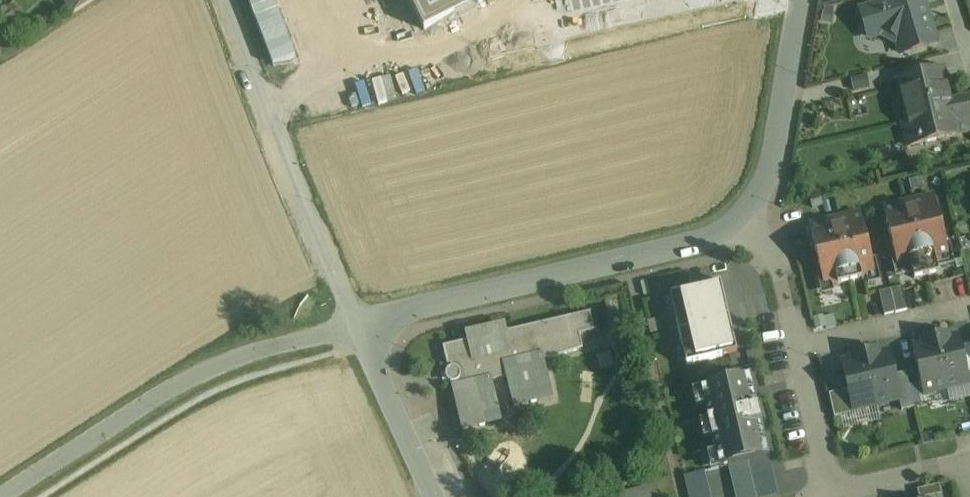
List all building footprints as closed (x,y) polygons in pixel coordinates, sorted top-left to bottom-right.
[(74,14),(95,0),(67,0),(74,14)] [(424,32),(489,0),(408,0),(424,32)] [(862,11),(870,38),(887,33),(897,38),(902,54),(936,43),(923,0),(899,0),(862,11)] [(944,70),(898,81),(908,122),(903,124),(909,147),(959,135),(955,121),(951,100),(944,70)] [(951,100),(955,121),(969,118),(969,96),(951,100)] [(955,121),(959,135),(969,133),(969,118),(955,121)] [(935,196),(884,208),(899,271),(912,268),(915,279),(939,274),(936,262),(950,259),(935,196)] [(861,214),(810,226),(825,288),(876,276),(861,214)] [(721,283),(671,295),(687,366),(738,354),(721,283)] [(902,287),(891,290),(897,313),(908,310),(902,287)] [(891,290),(879,292),(885,316),(897,313),(891,290)] [(619,297),(606,300),(612,328),(626,324),(619,297)] [(590,313),(567,318),(506,332),(505,326),(499,329),(491,331),(479,333),(467,336),(469,341),(443,347),(448,366),(452,365),(452,368),(450,370),(447,372),(446,375),(447,378),(448,381),(450,383),(453,384),(456,383),(457,387),(453,388),(461,424),(462,424),(463,431),(501,422),(491,382),(508,378),(515,407),(552,398),(543,360),(582,348),(579,334),(594,331),(590,313)] [(949,338),(947,333),(935,336),(947,388),(969,383),(969,381),(968,374),(962,346),(959,336),(949,338)] [(935,336),(922,339),(924,344),(913,347),(924,393),(947,388),(935,336)] [(962,346),(968,374),(969,374),(969,344),(962,346)] [(889,352),(879,355),(877,349),(865,352),(877,404),(900,399),(895,376),(889,352)] [(865,352),(852,355),(854,361),(843,363),(849,390),(854,410),(877,404),(865,352)] [(906,373),(895,376),(900,399),(902,411),(915,408),(906,373)] [(751,378),(700,390),(719,470),(729,468),(751,463),(769,458),(751,378)] [(849,390),(829,394),(835,418),(855,413),(854,410),(849,390)] [(769,458),(751,463),(759,496),(772,496),(778,496),(769,458)] [(751,463),(729,468),(736,496),(759,496),(751,463)] [(705,472),(685,476),(689,496),(711,496),(705,472)] [(623,496),(653,496),(655,491),(654,485),(625,492),(623,496)] [(915,491),(917,496),(941,496),(942,496),(940,485),(915,491)]
